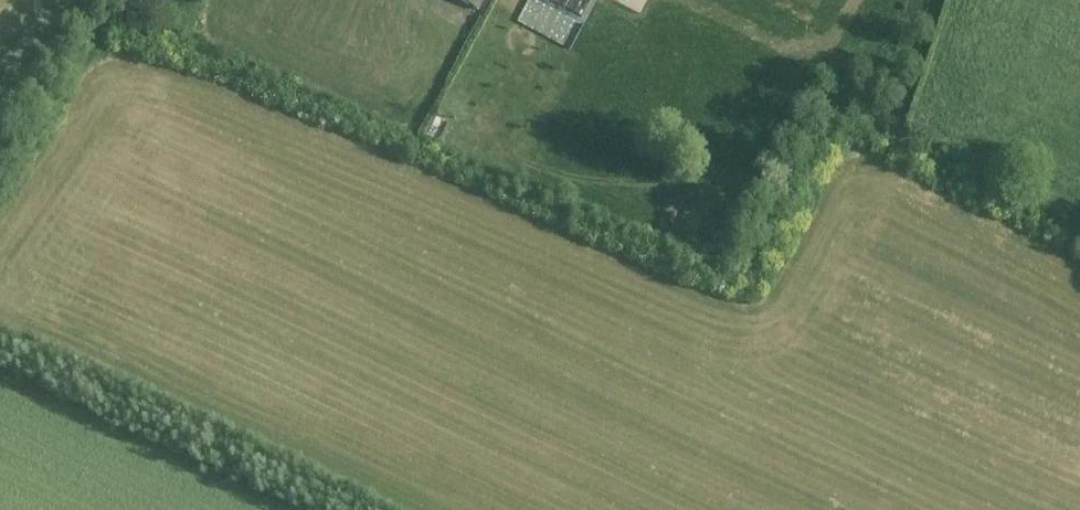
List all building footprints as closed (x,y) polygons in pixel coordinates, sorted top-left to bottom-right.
[(156,11),(168,8),(166,0),(153,0),(156,11)] [(480,11),(486,0),(459,0),(480,11)]
